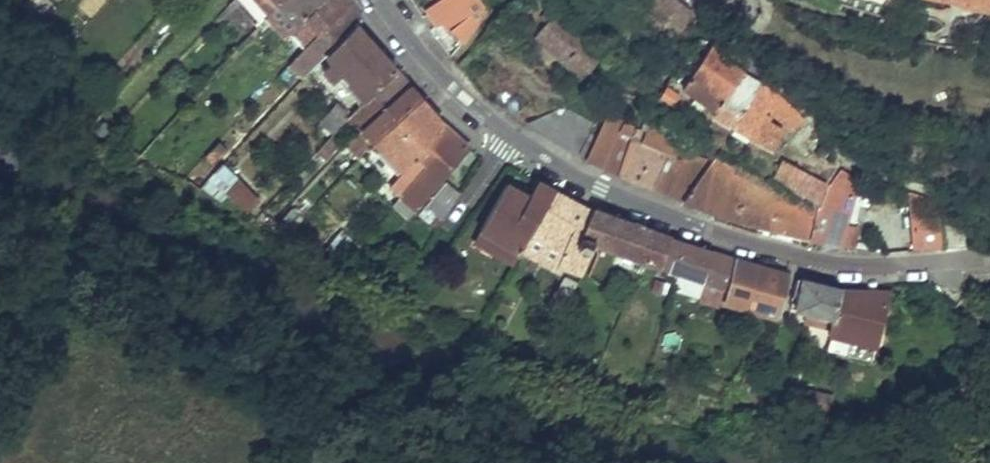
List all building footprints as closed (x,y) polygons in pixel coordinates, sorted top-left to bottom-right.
[(268,20),(272,16),(279,8),(287,0),(252,0),(268,20)] [(279,8),(297,26),(312,10),(322,0),(287,0),(279,8)] [(312,10),(327,23),(349,1),(348,0),(322,0),(312,10)] [(465,44),(493,10),(485,0),(444,0),(427,11),(439,27),(446,22),(465,44)] [(645,9),(661,22),(663,19),(678,31),(693,10),(681,0),(652,0),(645,9)] [(300,50),(289,63),(304,76),(308,71),(315,64),(352,23),(358,16),(349,1),(327,23),(300,50)] [(327,23),(312,10),(297,26),(287,37),(300,50),(327,23)] [(559,13),(537,36),(583,75),(603,54),(570,23),(569,25),(559,13)] [(383,53),(352,23),(315,64),(348,95),(355,87),(350,82),(383,53)] [(715,115),(741,70),(720,56),(723,51),(714,45),(710,51),(706,49),(682,85),(713,108),(711,112),(715,115)] [(348,95),(337,106),(350,118),(398,70),(383,53),(350,82),(355,87),(348,95)] [(332,136),(315,154),(323,161),(340,143),(338,141),(352,127),(358,134),(362,130),(410,84),(398,70),(350,118),(332,136)] [(778,93),(741,70),(715,115),(749,138),(769,144),(778,131),(765,121),(770,115),(784,126),(788,122),(793,127),(801,118),(778,93)] [(344,149),(357,162),(369,150),(421,98),(410,84),(362,130),(358,134),(344,149)] [(677,95),(664,88),(657,99),(669,107),(677,95)] [(444,122),(421,98),(369,150),(377,157),(384,148),(405,171),(412,179),(425,165),(415,156),(444,122)] [(337,106),(320,123),(332,136),(350,118),(337,106)] [(538,126),(584,156),(601,120),(569,106),(538,126)] [(81,118),(73,110),(65,119),(73,127),(81,118)] [(609,112),(587,158),(655,187),(674,149),(685,155),(690,146),(609,112)] [(412,179),(388,208),(405,221),(413,212),(469,148),(444,122),(415,156),(425,165),(412,179)] [(80,136),(87,129),(81,123),(75,130),(80,136)] [(225,151),(217,144),(211,150),(215,154),(211,159),(215,163),(225,151)] [(685,155),(667,191),(685,199),(714,158),(690,146),(685,155)] [(674,149),(655,187),(667,191),(685,155),(674,149)] [(137,161),(142,155),(136,150),(133,153),(131,156),(137,161)] [(174,158),(167,152),(157,163),(163,169),(174,158)] [(781,181),(815,197),(823,181),(775,157),(770,167),(784,173),(781,181)] [(714,158),(685,199),(736,217),(772,226),(781,193),(714,158)] [(815,210),(812,236),(843,242),(859,178),(840,167),(815,210)] [(221,169),(202,191),(216,205),(225,196),(237,183),(221,169)] [(388,208),(412,179),(405,171),(380,201),(388,208)] [(446,181),(429,203),(441,214),(455,189),(446,181)] [(530,195),(510,232),(529,243),(533,236),(556,192),(538,181),(530,195)] [(237,183),(225,196),(239,209),(242,206),(251,197),(237,183)] [(507,183),(482,229),(523,252),(529,243),(510,232),(530,195),(507,183)] [(591,214),(556,192),(533,236),(556,250),(550,258),(562,268),(585,275),(594,257),(579,250),(591,214)] [(781,193),(772,226),(812,236),(815,210),(781,193)] [(251,197),(242,206),(247,212),(256,203),(251,197)] [(441,214),(429,203),(423,210),(437,221),(441,214)] [(917,247),(944,244),(940,205),(913,208),(917,247)] [(891,209),(891,222),(900,223),(901,209),(891,209)] [(297,217),(290,210),(276,225),(283,232),(297,217)] [(599,245),(662,266),(671,237),(593,211),(591,214),(579,250),(594,257),(599,245)] [(305,212),(291,231),(303,239),(316,221),(305,212)] [(523,252),(482,229),(477,239),(518,262),(523,252)] [(340,232),(323,252),(332,260),(349,240),(340,232)] [(739,259),(671,237),(662,266),(659,275),(671,279),(673,270),(708,281),(703,298),(723,304),(728,300),(736,267),(739,259)] [(349,240),(332,260),(339,266),(356,246),(349,240)] [(364,256),(349,274),(355,279),(370,261),(364,256)] [(790,291),(795,276),(739,259),(736,267),(740,269),(732,301),(782,316),(790,291)] [(732,301),(740,269),(736,267),(728,300),(732,301)] [(811,312),(808,321),(834,328),(842,294),(843,291),(802,278),(794,308),(811,312)] [(843,291),(842,294),(887,306),(890,294),(843,291)] [(563,322),(573,302),(550,292),(541,312),(551,317),(563,322)] [(887,306),(842,294),(834,328),(832,335),(852,340),(848,355),(872,362),(887,306)] [(561,328),(563,322),(551,317),(544,332),(557,337),(561,328)] [(571,332),(561,328),(557,337),(555,340),(565,345),(571,332)] [(833,396),(818,393),(813,415),(827,419),(833,396)]
